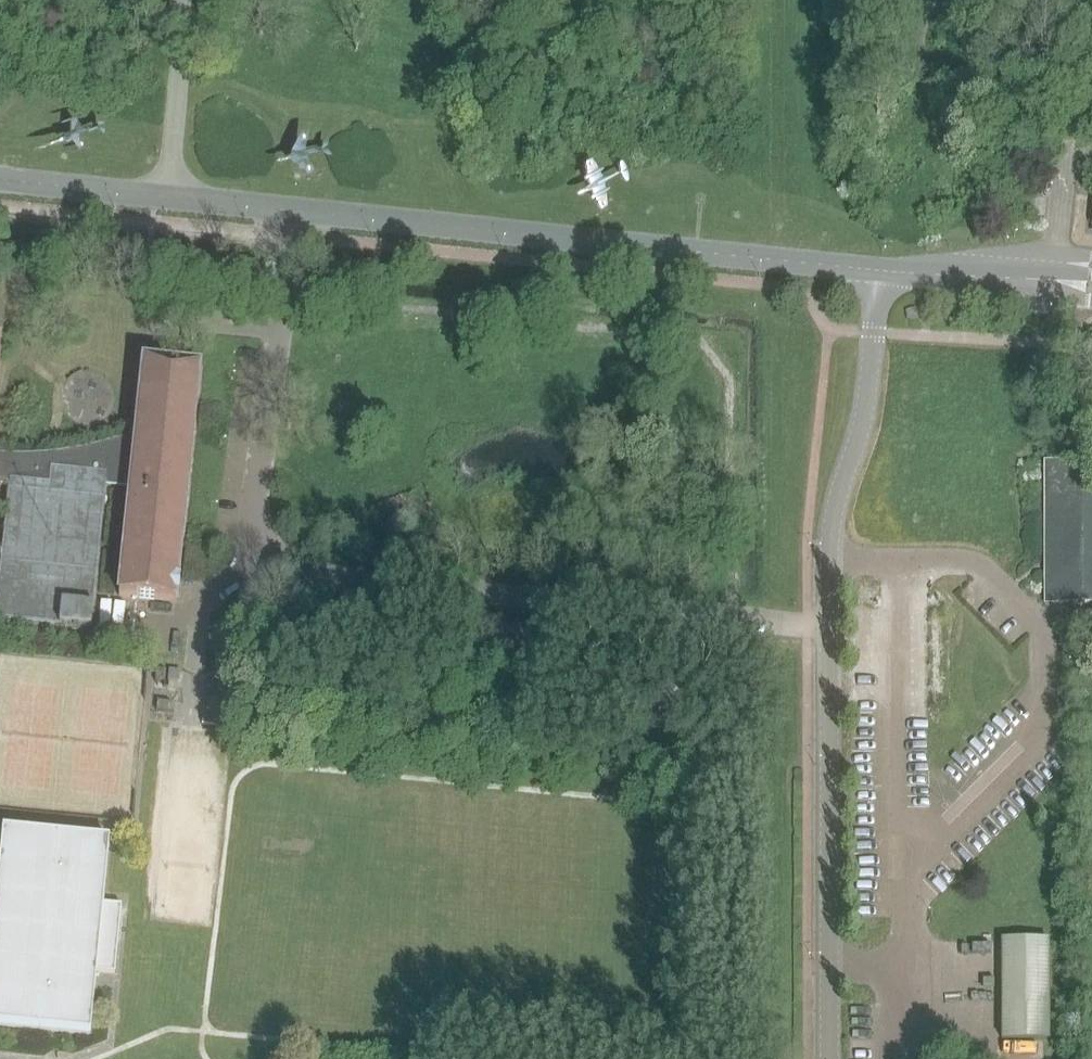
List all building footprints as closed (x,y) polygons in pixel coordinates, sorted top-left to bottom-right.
[(1025,211),(1037,213),(1039,198),(1027,197),(1025,211)] [(8,485),(9,480),(48,483),(49,468),(106,473),(105,485),(129,487),(118,596),(174,602),(198,368),(144,363),(146,346),(142,346),(142,352),(140,375),(139,375),(139,376),(140,376),(139,383),(138,385),(139,385),(137,401),(137,403),(138,403),(134,438),(114,445),(102,448),(72,455),(54,458),(36,459),(11,459),(0,458),(0,484),(8,485)] [(1091,474),(1091,461),(1043,461),(1044,604),(1091,604),(1091,474)] [(8,485),(0,564),(0,621),(90,630),(91,626),(92,626),(93,616),(92,616),(105,485),(106,473),(49,468),(48,483),(9,480),(8,485)] [(166,681),(177,682),(178,671),(167,670),(166,681)] [(90,1035),(96,972),(114,974),(121,906),(102,904),(109,842),(2,831),(0,851),(0,1026),(90,1035)] [(1001,1039),(1045,1039),(1048,1039),(1048,941),(1001,941),(1001,1039)]
